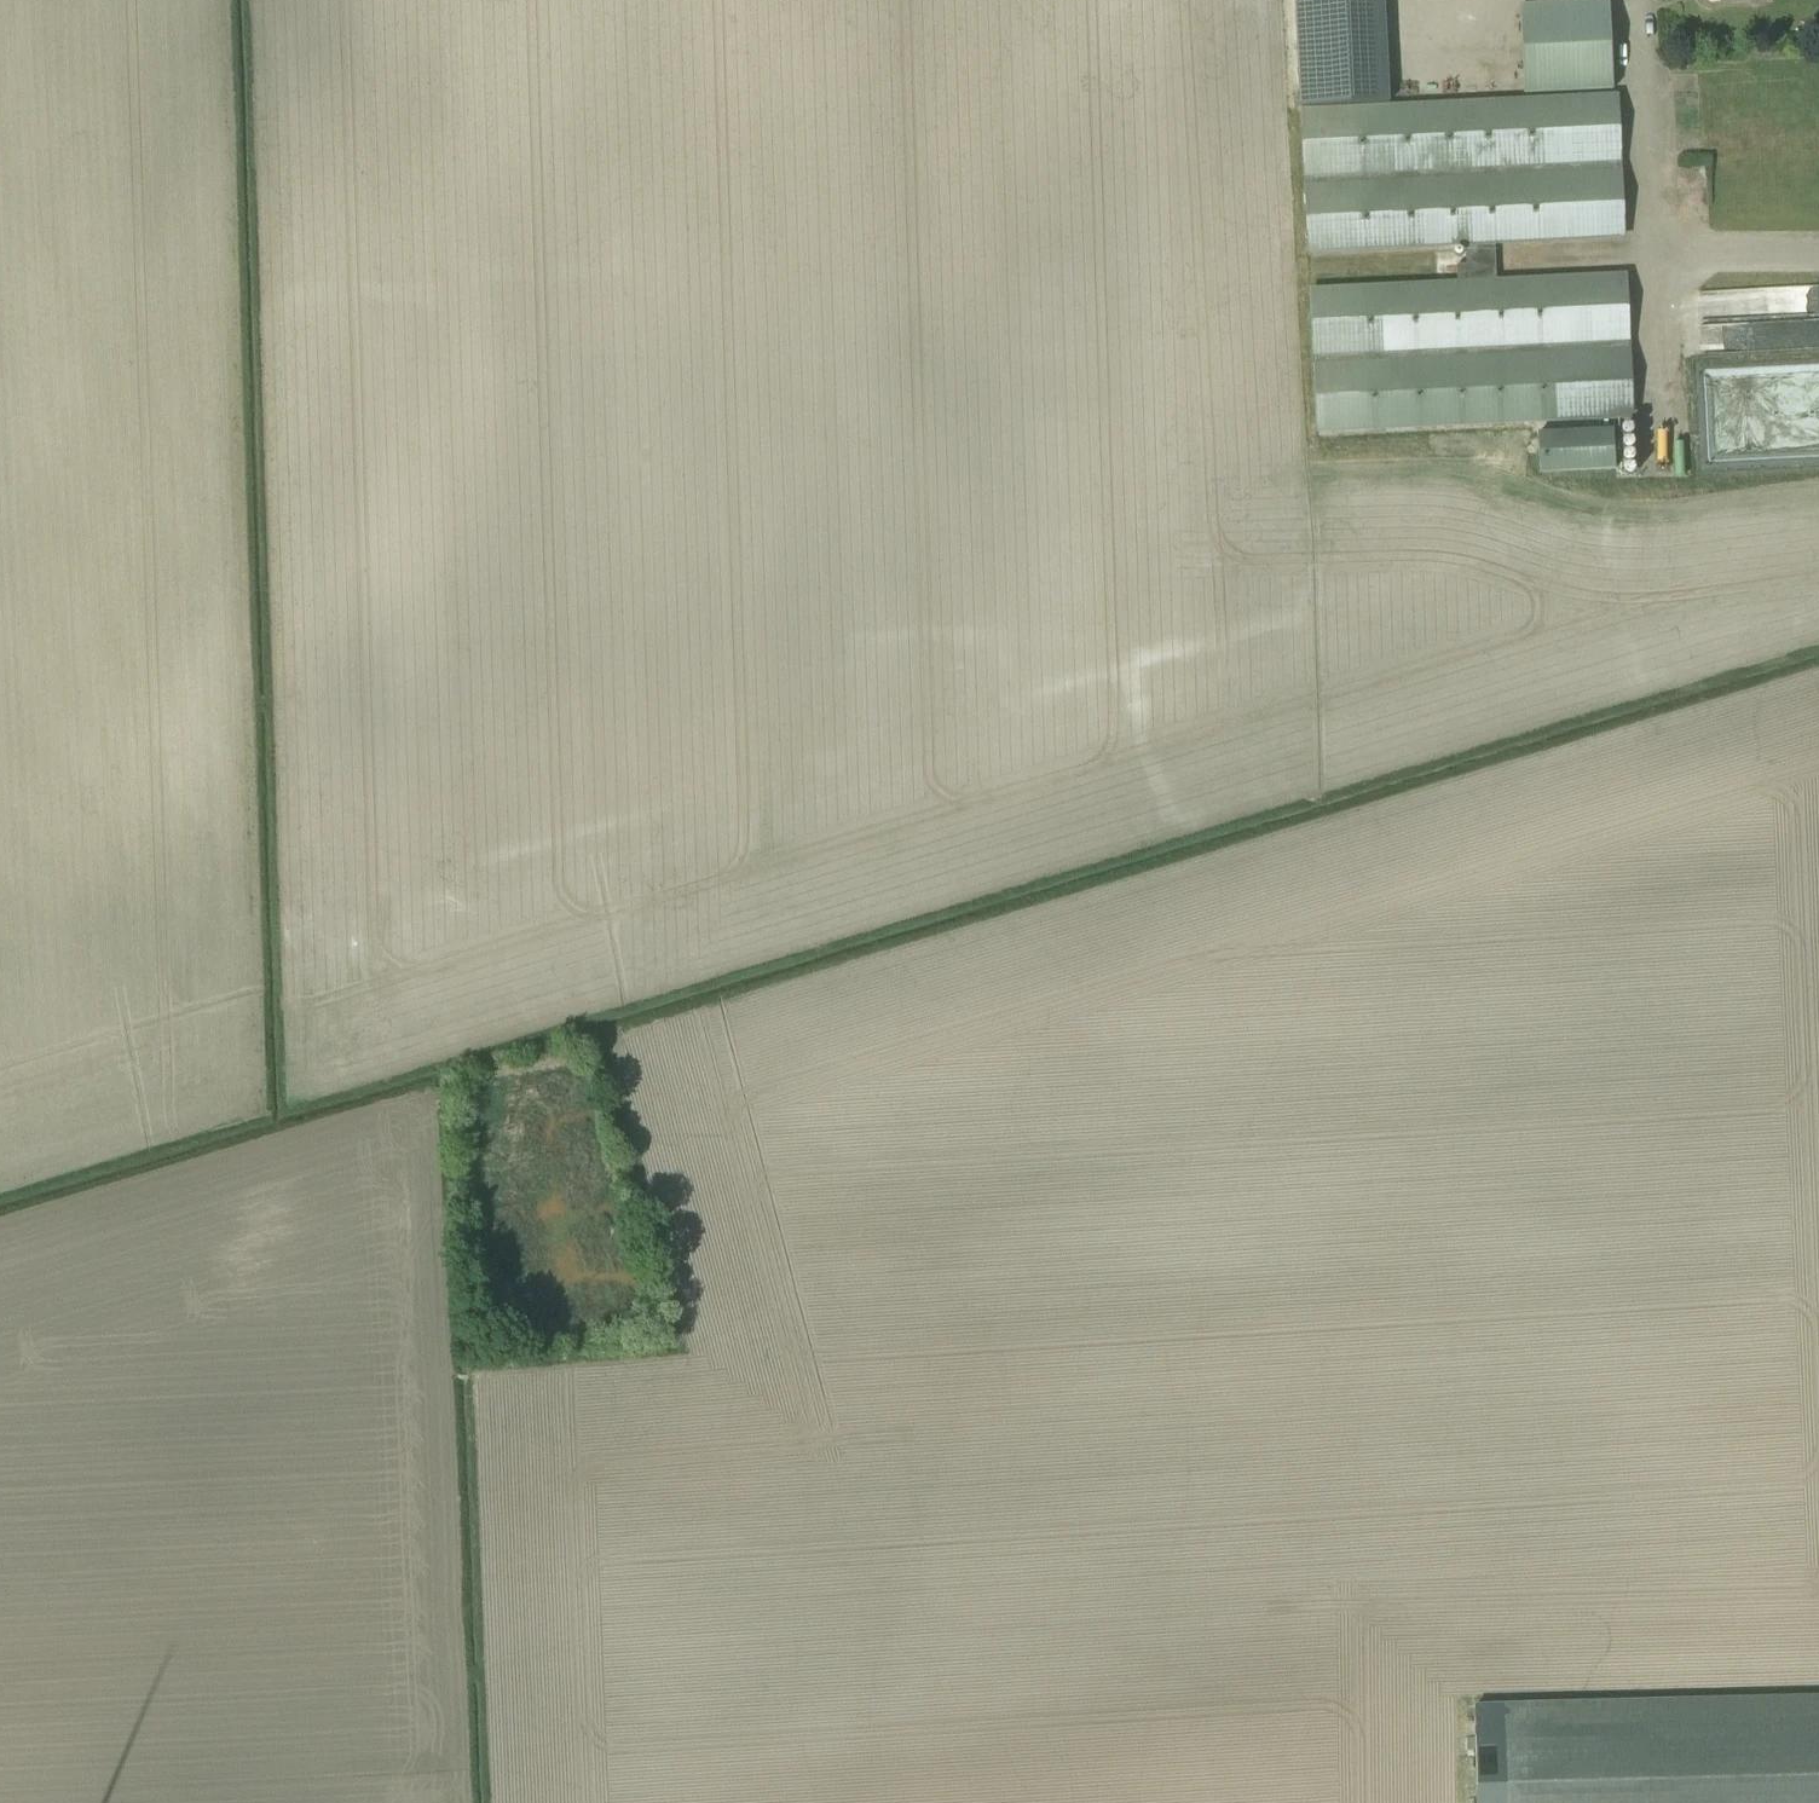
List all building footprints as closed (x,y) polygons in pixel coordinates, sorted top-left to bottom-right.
[(1300,108),(1388,104),(1383,0),(1295,0),(1300,108)] [(1520,7),(1524,94),(1613,90),(1609,3),(1520,7)] [(1301,111),(1308,255),(1466,247),(1495,245),(1620,239),(1617,171),(1613,171),(1612,164),(1616,164),(1613,96),(1301,111)] [(1310,288),(1316,433),(1628,418),(1625,350),(1621,350),(1620,343),(1625,343),(1622,275),(1497,281),(1495,245),(1466,247),(1467,265),(1456,266),(1457,282),(1310,288)] [(1818,339),(1818,320),(1807,320),(1808,339),(1818,339)] [(1613,430),(1538,434),(1540,473),(1615,469),(1613,430)] [(1474,1707),(1476,1802),(1818,1802),(1818,1698),(1474,1707)]
